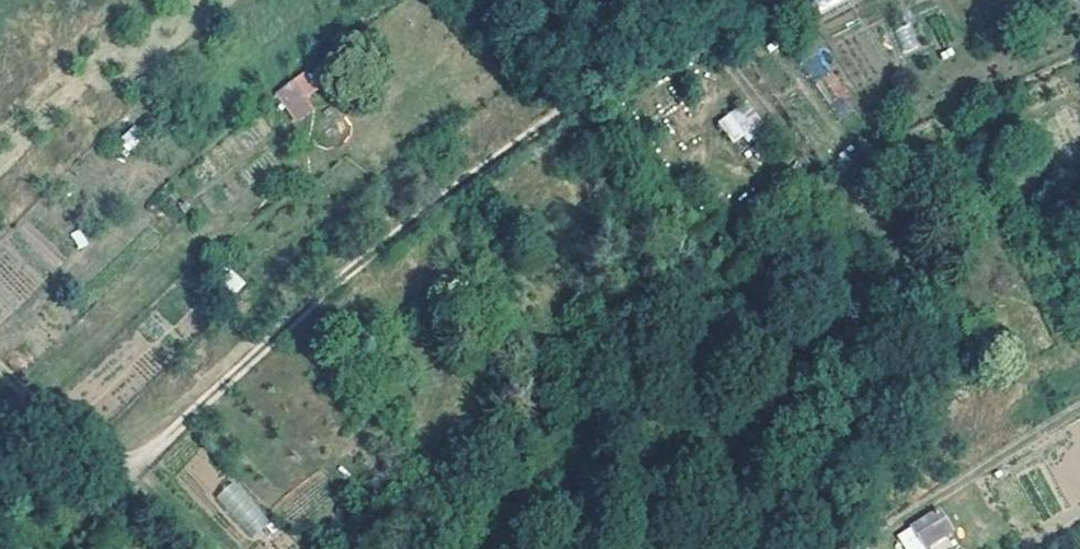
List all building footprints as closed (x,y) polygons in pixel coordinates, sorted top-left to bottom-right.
[(847,0),(811,0),(818,14),(847,0)] [(902,53),(919,47),(910,22),(893,28),(902,53)] [(818,47),(800,63),(814,79),(832,64),(818,47)] [(299,74),(274,91),(295,122),(320,104),(299,74)] [(717,118),(729,142),(757,128),(745,104),(717,118)] [(1015,160),(1004,165),(1008,175),(1020,170),(1015,160)] [(488,313),(479,321),(488,333),(498,325),(488,313)] [(1021,356),(1026,365),(1030,363),(1026,354),(1021,356)] [(1019,368),(1026,365),(1021,356),(1015,360),(1019,368)] [(254,537),(271,519),(232,480),(214,498),(254,537)] [(914,528),(927,548),(934,548),(955,536),(939,512),(914,528)] [(914,530),(896,542),(900,548),(926,548),(914,530)]
